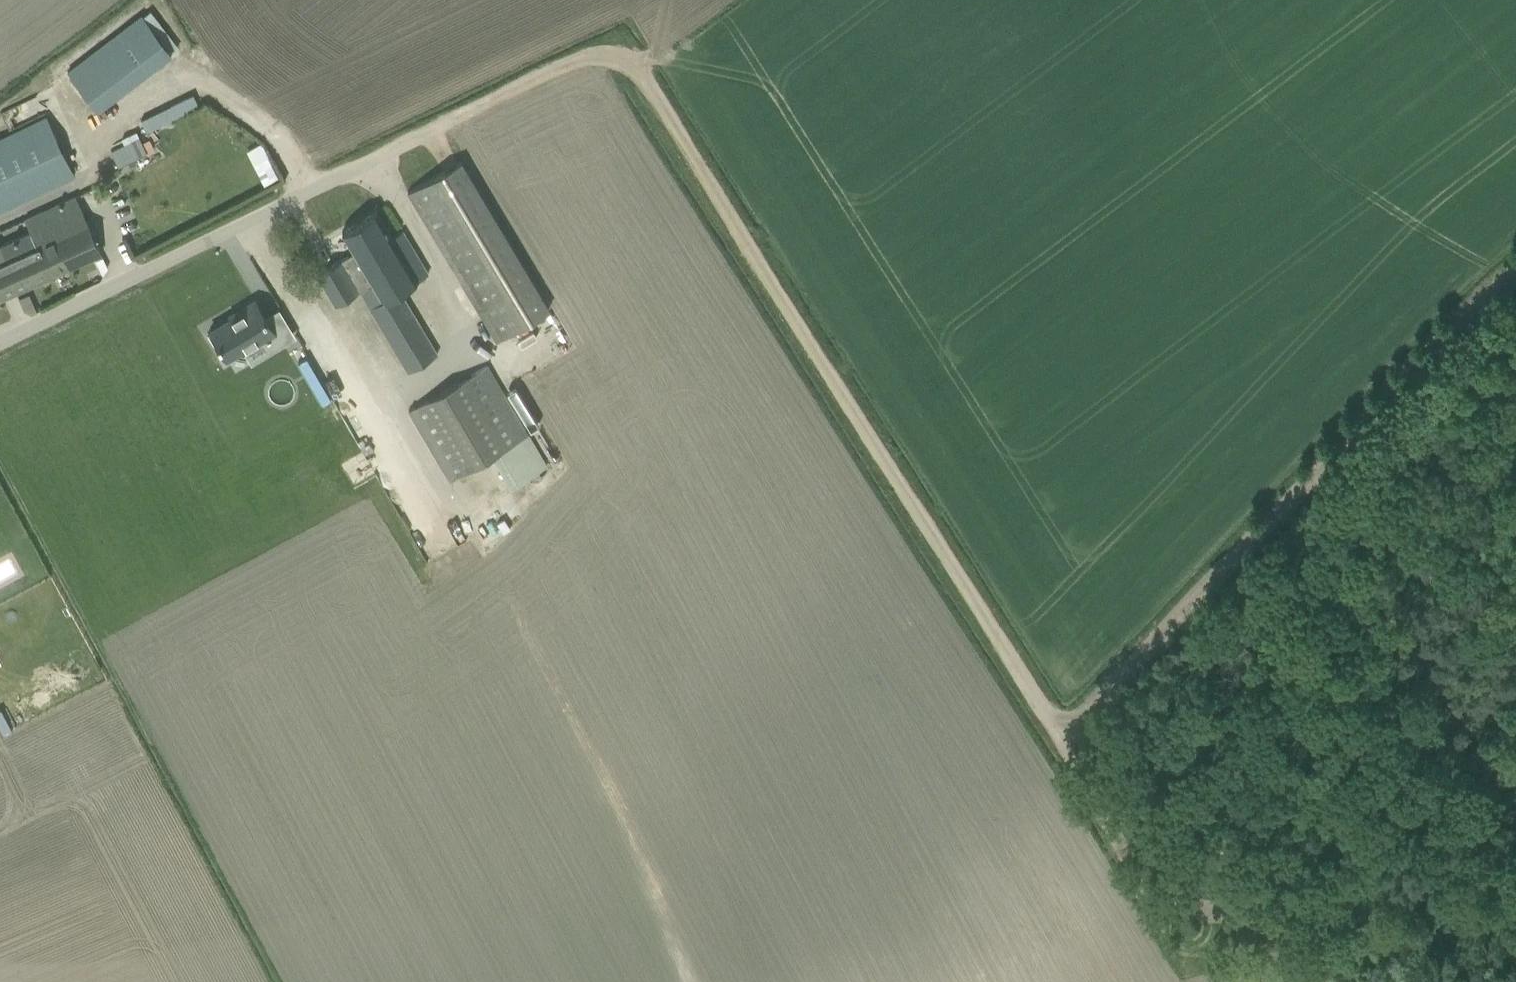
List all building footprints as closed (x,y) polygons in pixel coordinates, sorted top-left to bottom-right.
[(66,72),(97,111),(155,66),(179,48),(149,9),(125,27),(66,72)] [(196,94),(145,117),(151,130),(202,106),(196,94)] [(74,175),(46,117),(0,139),(0,210),(74,175)] [(141,133),(112,144),(119,163),(148,153),(141,133)] [(265,184),(281,176),(268,151),(252,159),(265,184)] [(460,161),(407,192),(477,309),(495,340),(496,341),(548,310),(548,309),(558,303),(548,286),(538,293),(460,161)] [(75,196),(25,219),(30,231),(16,238),(20,249),(6,255),(1,245),(0,243),(0,299),(101,253),(75,196)] [(399,291),(428,274),(402,230),(391,237),(376,211),(341,232),(353,251),(316,273),(318,275),(317,279),(320,284),(323,285),(335,305),(361,289),(371,307),(408,370),(436,354),(399,291)] [(210,331),(207,333),(214,345),(217,343),(226,358),(241,349),(242,352),(243,351),(275,333),(265,316),(254,299),(240,308),(242,310),(231,317),(209,329),(210,331)] [(456,477),(491,456),(510,487),(546,467),(486,365),(415,407),(456,477)] [(505,489),(492,497),(506,521),(520,514),(510,497),(511,496),(506,488),(505,489)]
